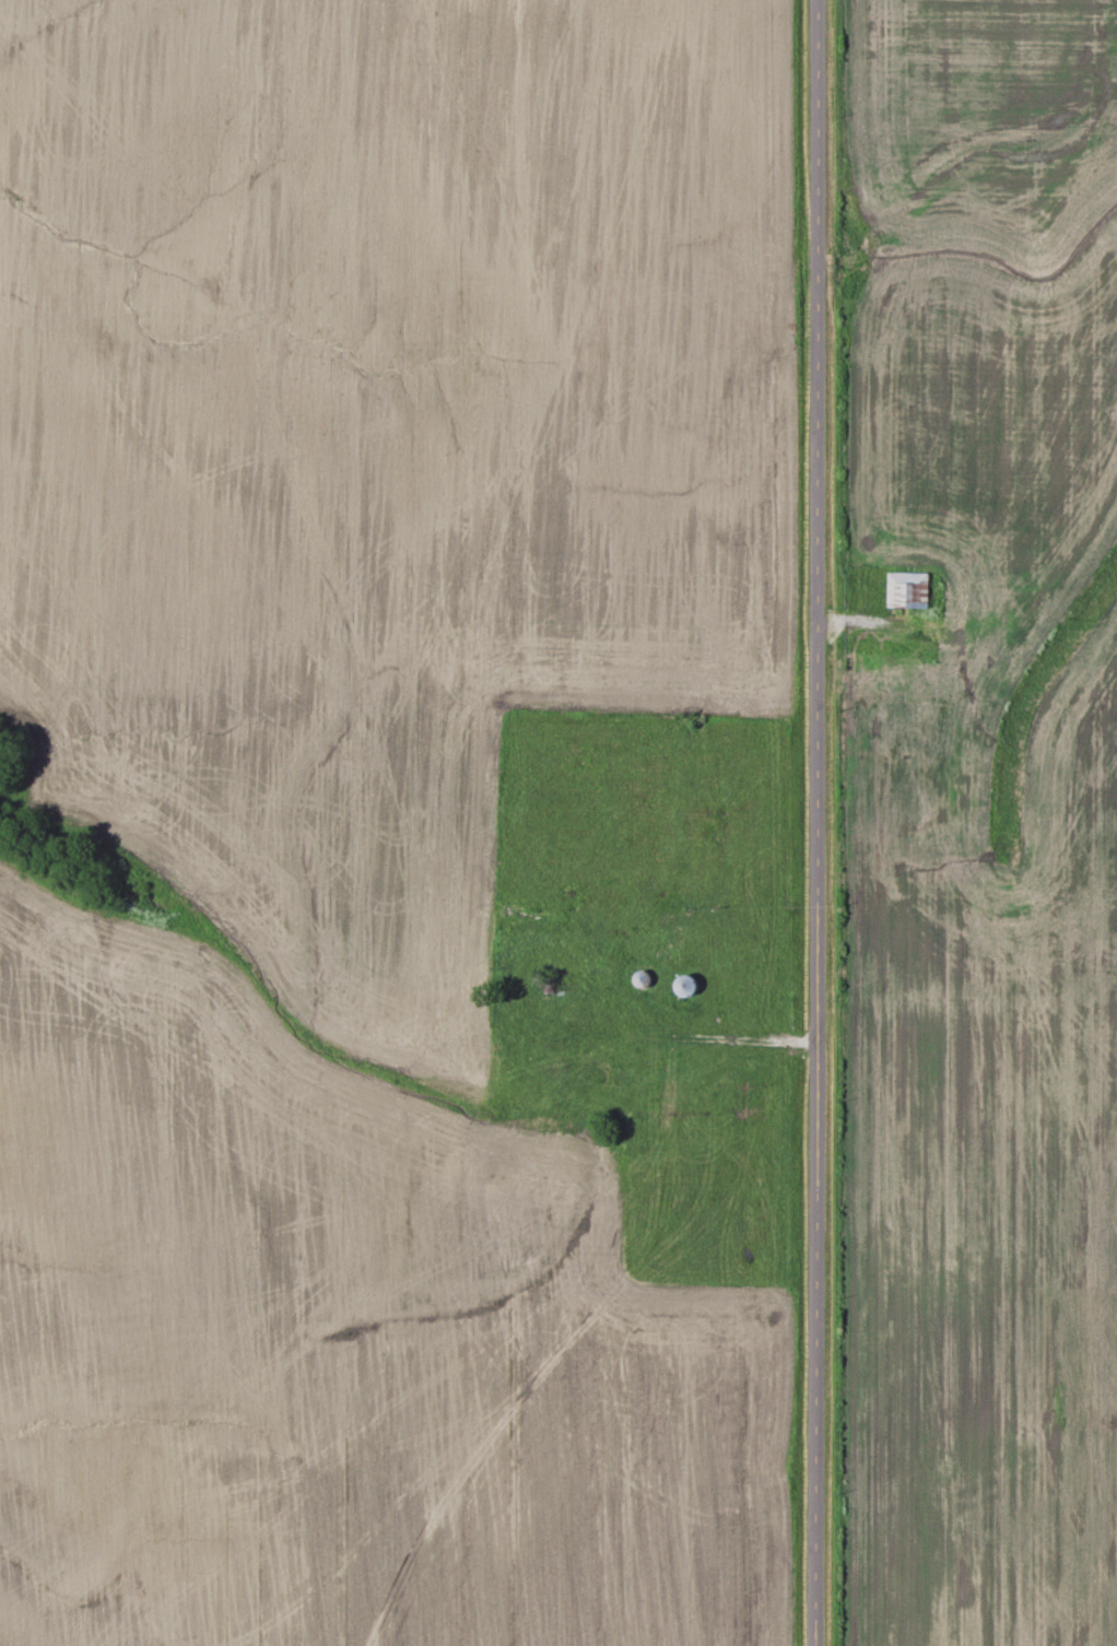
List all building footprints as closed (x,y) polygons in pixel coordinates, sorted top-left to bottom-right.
[(885,612),(927,612),(927,575),(885,575),(885,612)] [(1012,615),(994,615),(994,628),(1012,628),(1012,615)] [(675,997),(691,997),(691,977),(675,977),(675,997)]
